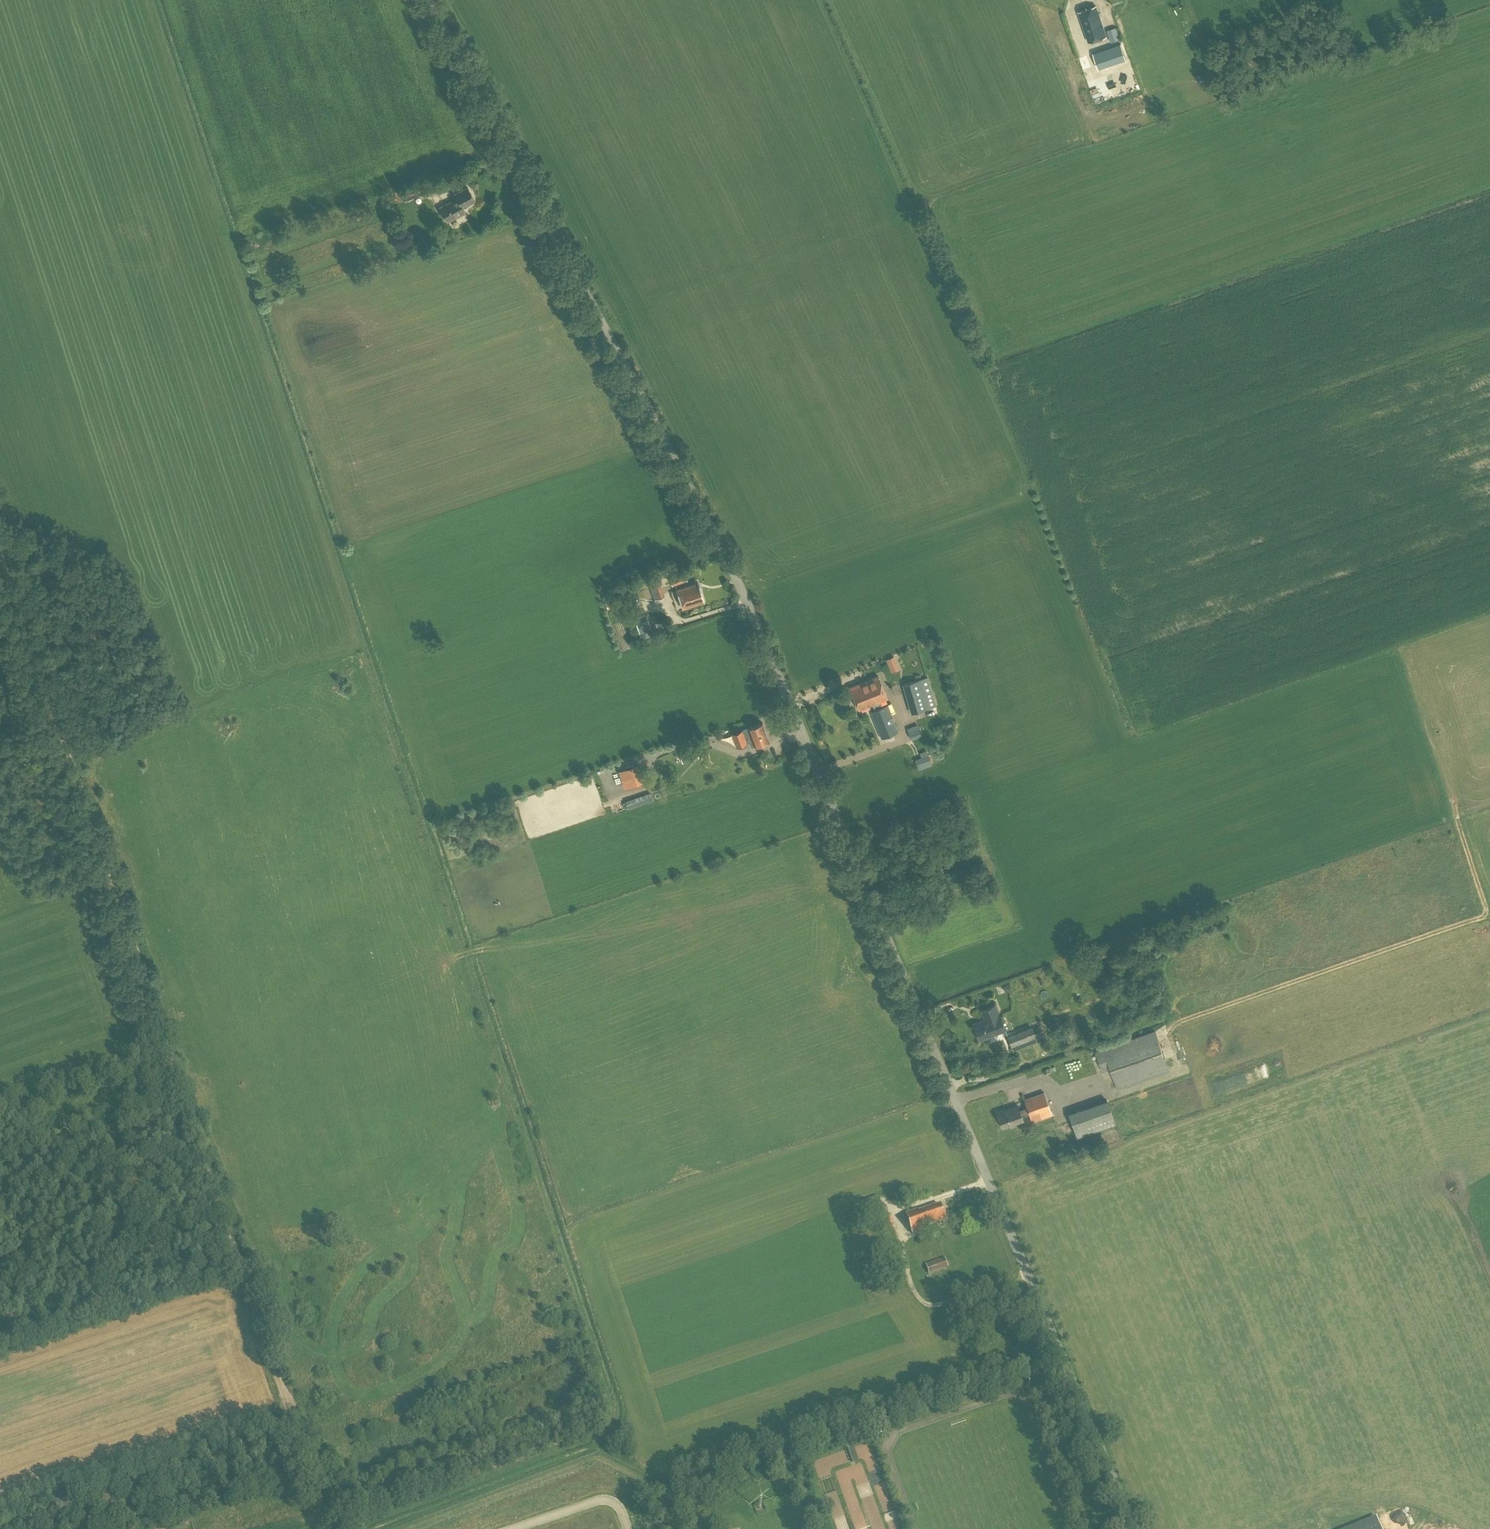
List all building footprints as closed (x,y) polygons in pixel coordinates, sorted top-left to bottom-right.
[(1096,6),(1079,11),(1089,42),(1106,36),(1096,6)] [(1128,55),(1122,41),(1095,52),(1101,66),(1128,55)] [(1132,66),(1130,59),(1118,63),(1120,70),(1132,66)] [(448,222),(466,212),(463,207),(475,201),(468,187),(455,194),(457,198),(440,207),(448,222)] [(358,220),(365,218),(363,211),(356,213),(358,220)] [(655,601),(665,597),(659,580),(657,573),(645,578),(655,601)] [(672,586),(688,581),(685,573),(670,578),(672,586)] [(653,600),(644,577),(643,574),(617,584),(620,592),(635,586),(639,598),(653,600)] [(682,609),(704,602),(697,582),(676,589),(682,609)] [(608,609),(627,602),(624,594),(605,600),(608,609)] [(641,639),(653,635),(649,622),(646,613),(634,617),(634,618),(641,639)] [(891,672),(900,669),(894,656),(886,659),(891,672)] [(850,687),(859,709),(887,698),(878,676),(850,687)] [(936,706),(928,677),(921,679),(920,679),(903,684),(911,713),(929,709),(929,708),(936,706)] [(888,704),(870,712),(881,739),(898,732),(888,704)] [(923,731),(919,721),(909,725),(914,735),(923,731)] [(768,741),(761,723),(749,727),(731,733),(736,747),(749,742),(751,747),(756,745),(756,746),(768,741)] [(683,763),(698,758),(695,747),(679,752),(683,763)] [(918,770),(932,764),(927,749),(919,752),(921,757),(915,760),(918,770)] [(650,792),(624,801),(627,809),(653,800),(650,792)] [(1099,958),(1115,953),(1112,944),(1096,949),(1099,958)] [(927,969),(929,978),(935,977),(933,968),(927,969)] [(998,1014),(994,1005),(982,1010),(986,1019),(973,1024),(979,1039),(1005,1029),(999,1013),(998,1014)] [(1047,1036),(1043,1025),(1041,1026),(1041,1025),(1033,1029),(1032,1027),(1007,1036),(1013,1050),(1037,1041),(1037,1040),(1040,1038),(1041,1039),(1046,1037),(1047,1036)] [(1170,1071),(1155,1029),(1095,1051),(1102,1072),(1111,1069),(1117,1089),(1170,1071)] [(1051,1114),(1044,1093),(1024,1100),(1027,1108),(1020,1110),(1018,1105),(997,1113),(1002,1127),(1023,1120),(1022,1116),(1029,1113),(1030,1116),(1031,1121),(1039,1119),(1051,1114)] [(1077,1137),(1115,1124),(1107,1101),(1069,1114),(1077,1137)] [(946,1220),(940,1204),(918,1211),(917,1209),(905,1213),(912,1233),(924,1229),(923,1227),(946,1220)] [(895,1216),(883,1220),(887,1231),(899,1226),(895,1216)] [(929,1274),(948,1267),(945,1257),(925,1264),(929,1274)] [(1377,1516),(1345,1528),(1382,1528),(1377,1516)]
